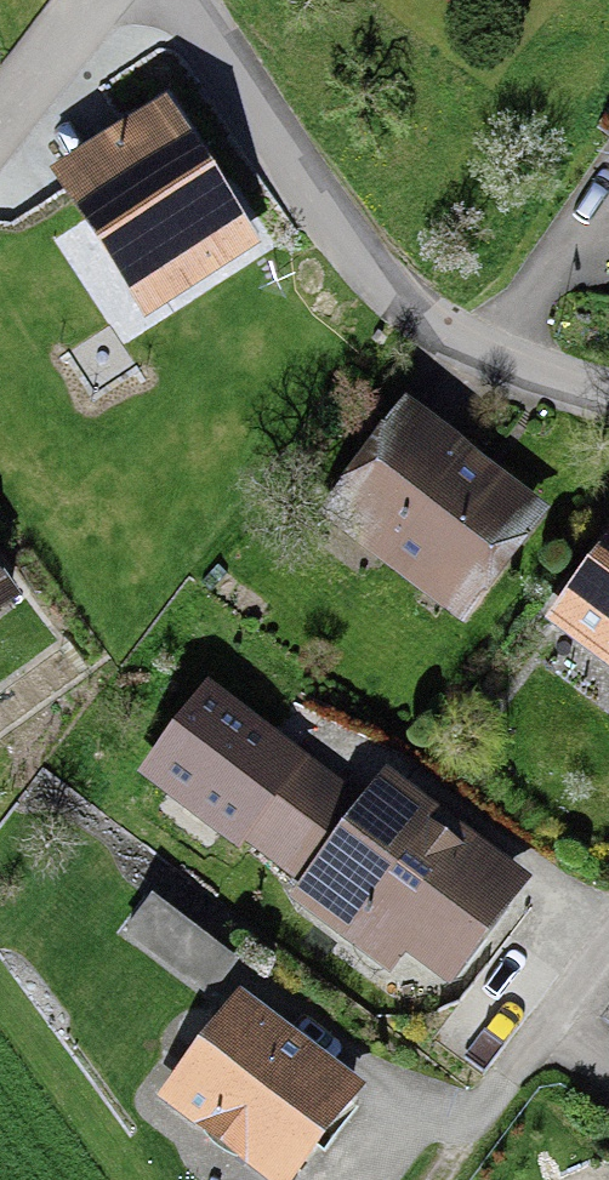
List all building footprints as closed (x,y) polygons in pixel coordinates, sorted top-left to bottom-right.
[(260,251),(164,104),(49,178),(127,298),(113,307),(132,335),(260,251)] [(464,629),(551,513),(406,406),(320,521),(464,629)] [(546,626),(608,672),(608,541),(546,626)] [(22,599),(0,570),(0,615),(22,599)] [(366,802),(209,685),(139,779),(240,855),(246,848),(300,888),(288,903),(390,978),(405,959),(452,993),(534,882),(387,773),(366,802)] [(124,936),(210,1002),(240,963),(154,897),(124,936)] [(240,995),(158,1103),(259,1179),(299,1179),(367,1091),(240,995)]
